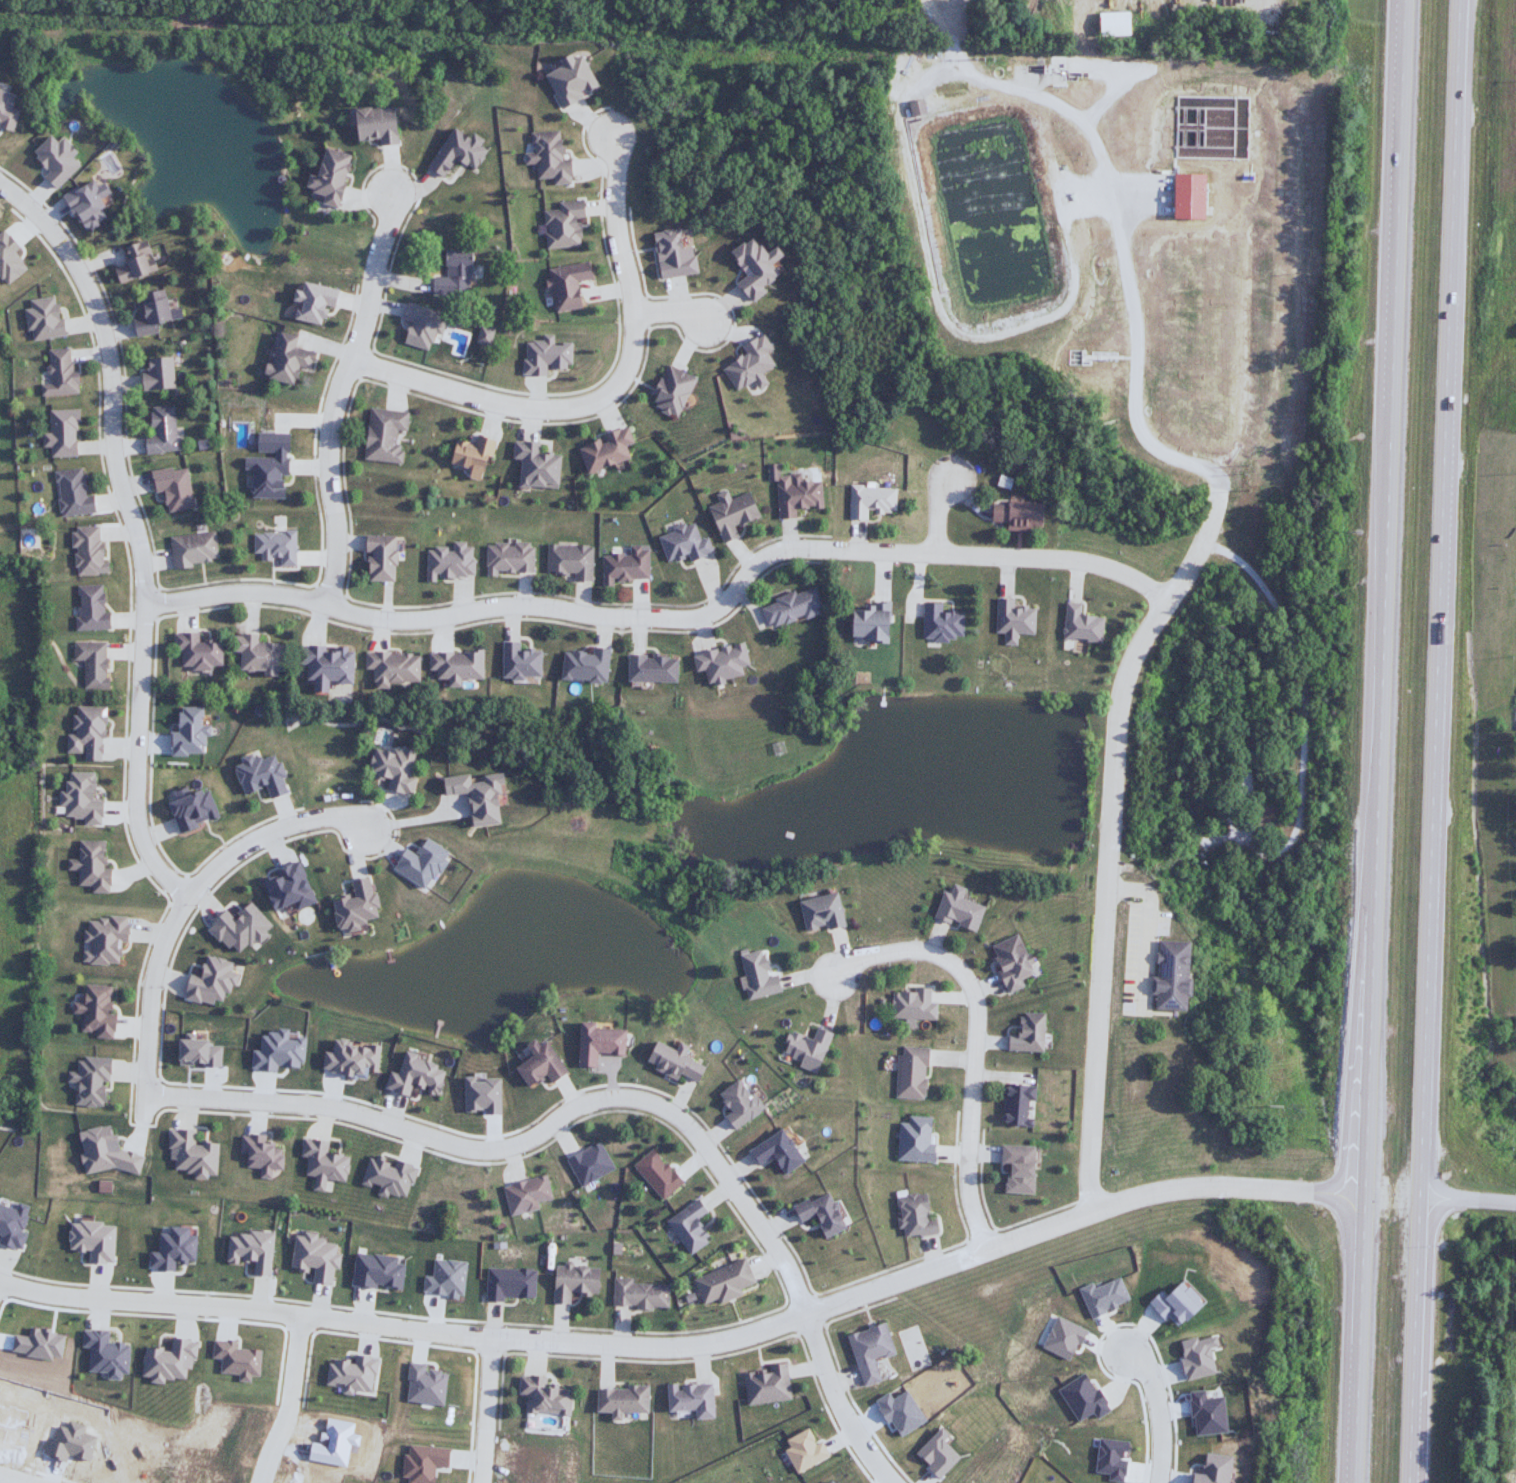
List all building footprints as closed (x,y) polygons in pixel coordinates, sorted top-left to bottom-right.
[(1095,38),(1127,38),(1127,13),(1095,13),(1095,38)] [(577,56),(566,62),(564,56),(550,63),(553,69),(540,75),(557,108),(594,90),(577,56)] [(906,104),(909,117),(922,114),(919,101),(906,104)] [(393,146),(391,108),(348,110),(349,142),(375,140),(375,147),(393,146)] [(471,172),(485,148),(448,127),(423,170),(440,179),(451,160),(471,172)] [(528,133),(529,153),(521,154),(522,165),(533,164),(534,180),(550,179),(550,186),(569,184),(567,160),(558,160),(556,132),(528,133)] [(334,209),(345,155),(318,149),(312,178),(303,176),(300,191),(319,195),(317,206),(334,209)] [(543,249),(580,248),(577,202),(555,203),(556,210),(541,211),(543,249)] [(151,273),(141,242),(121,248),(126,264),(108,270),(113,285),(151,273)] [(468,250),(441,249),(441,277),(429,277),(429,295),(468,295),(468,250)] [(574,281),(589,279),(586,262),(544,269),(552,313),(579,308),(574,281)] [(290,319),(318,325),(323,306),(332,308),(336,290),(298,281),(296,291),(289,290),(287,301),(294,302),(290,319)] [(165,320),(159,290),(134,294),(139,319),(129,321),(132,338),(153,334),(151,322),(165,320)] [(289,384),(293,367),(308,370),(311,353),(290,348),(293,336),(272,332),(262,379),(289,384)] [(720,365),(731,391),(749,383),(752,391),(764,386),(758,373),(771,367),(764,352),(768,351),(761,335),(738,344),(742,356),(720,365)] [(38,396),(73,394),(71,348),(45,350),(47,384),(38,384),(38,396)] [(170,389),(170,357),(140,357),(140,390),(170,389)] [(672,418),(694,380),(666,365),(645,403),(672,418)] [(141,436),(142,453),(175,452),(174,406),(149,406),(149,436),(141,436)] [(404,412),(365,408),(360,459),(399,463),(400,444),(392,443),(394,432),(402,433),(404,412)] [(46,409),(47,433),(40,433),(40,446),(47,446),(47,456),(74,456),(73,409),(46,409)] [(573,443),(582,472),(626,459),(622,445),(629,443),(624,428),(573,443)] [(480,482),(491,440),(476,435),(473,446),(449,440),(443,462),(465,468),(462,477),(480,482)] [(554,488),(555,454),(535,454),(536,442),(509,441),(508,459),(515,459),(514,486),(554,488)] [(248,468),(248,497),(278,498),(279,475),(285,475),(286,458),(241,456),(241,468),(248,468)] [(190,507),(184,465),(147,471),(150,492),(161,491),(164,511),(190,507)] [(53,470),(57,516),(93,512),(91,494),(82,494),(79,467),(53,470)] [(794,508),(819,508),(818,481),(774,482),(775,518),(794,517),(794,508)] [(848,485),(847,518),(865,519),(865,512),(892,513),(893,487),(848,485)] [(705,505),(717,542),(735,536),(731,525),(756,517),(747,491),(705,505)] [(1004,529),(1038,531),(1040,502),(989,499),(988,521),(1004,523),(1004,529)] [(686,559),(710,553),(706,537),(697,539),(693,524),(656,534),(663,562),(685,556),(686,559)] [(71,575),(101,574),(99,525),(69,526),(71,575)] [(251,554),(259,554),(259,559),(276,559),(276,566),(293,566),(293,531),(251,531),(251,554)] [(167,536),(170,566),(215,562),(212,532),(167,536)] [(390,581),(391,535),(362,535),(361,581),(390,581)] [(484,576),(495,576),(495,572),(530,573),(530,542),(484,542),(484,576)] [(471,543),(450,543),(449,549),(424,548),(423,581),(434,581),(434,577),(470,577),(471,543)] [(544,573),(572,574),(572,581),(590,581),(590,545),(544,544),(544,573)] [(626,555),(599,555),(599,581),(646,581),(646,545),(626,546),(626,555)] [(73,585),(75,630),(103,630),(102,584),(73,585)] [(820,610),(812,586),(756,605),(764,630),(820,610)] [(993,634),(1002,634),(1002,645),(1015,646),(1015,634),(1033,635),(1033,609),(1012,609),(1012,599),(994,598),(993,634)] [(859,603),(859,610),(845,610),(845,640),(886,641),(886,603),(859,603)] [(940,603),(921,603),(921,641),(961,641),(961,612),(940,612),(940,603)] [(1080,604),(1063,603),(1061,640),(1099,642),(1101,617),(1079,616),(1080,604)] [(195,642),(195,632),(169,632),(169,650),(177,650),(177,669),(216,669),(216,642),(195,642)] [(282,643),(254,643),(254,635),(229,634),(229,652),(236,653),(235,671),(281,673),(282,643)] [(71,660),(81,660),(81,689),(103,689),(103,642),(71,641),(71,660)] [(517,650),(517,641),(499,641),(499,679),(536,679),(536,650),(517,650)] [(688,654),(691,672),(700,670),(703,684),(740,676),(738,667),(744,666),(739,643),(688,654)] [(294,665),(301,665),(300,680),(307,680),(307,691),(323,691),(323,683),(346,683),(347,647),(295,646),(294,665)] [(560,651),(557,678),(602,683),(605,649),(588,647),(588,654),(560,651)] [(361,669),(369,669),(369,688),(386,688),(386,682),(416,682),(415,652),(361,652),(361,669)] [(425,671),(432,671),(432,679),(444,679),(444,686),(458,686),(458,679),(479,679),(479,652),(425,652),(425,671)] [(673,682),(673,655),(624,655),(624,682),(673,682)] [(385,778),(382,789),(408,794),(411,777),(406,776),(410,753),(369,745),(363,774),(385,778)] [(238,793),(260,786),(264,798),(283,793),(272,753),(248,760),(247,757),(229,762),(238,793)] [(99,824),(98,800),(93,800),(92,772),(61,773),(61,805),(62,805),(62,818),(81,817),(81,825),(99,824)] [(436,776),(437,794),(462,792),(465,826),(495,824),(492,775),(465,777),(465,774),(436,776)] [(101,841),(75,840),(74,860),(64,859),(64,870),(75,870),(74,886),(88,886),(88,893),(105,893),(106,869),(100,869),(101,841)] [(330,930),(352,929),(352,921),(370,920),(367,878),(345,879),(347,897),(327,898),(330,930)] [(939,891),(930,918),(973,933),(981,907),(958,899),(961,888),(949,884),(946,893),(939,891)] [(794,901),(801,934),(841,926),(834,893),(794,901)] [(115,964),(116,942),(123,942),(123,917),(83,917),(82,963),(115,964)] [(1028,976),(1016,936),(987,945),(1002,993),(1022,987),(1020,978),(1028,976)] [(1151,1010),(1184,1010),(1184,941),(1151,941),(1151,1010)] [(764,977),(759,949),(736,954),(745,1000),(778,993),(774,975),(764,977)] [(112,1013),(106,1013),(108,986),(81,984),(80,1003),(70,1002),(70,1013),(80,1014),(79,1030),(92,1031),(92,1038),(110,1039),(112,1013)] [(889,1019),(934,1020),(934,1002),(927,1002),(927,989),(890,988),(889,1019)] [(1041,1013),(1016,1013),(1016,1036),(1005,1036),(1005,1051),(1041,1051),(1041,1013)] [(620,1056),(620,1029),(591,1028),(591,1023),(574,1023),(574,1067),(593,1067),(593,1055),(620,1056)] [(816,1072),(829,1033),(813,1028),(809,1039),(787,1032),(778,1059),(816,1072)] [(510,1067),(523,1087),(542,1075),(547,1082),(563,1072),(543,1041),(534,1046),(529,1039),(520,1045),(528,1056),(510,1067)] [(701,1067),(679,1057),(684,1047),(675,1042),(671,1050),(651,1040),(639,1064),(674,1081),(677,1075),(693,1083),(701,1067)] [(923,1099),(924,1047),(896,1046),(894,1099),(923,1099)] [(106,1058),(75,1056),(73,1072),(64,1071),(64,1082),(72,1083),(71,1105),(102,1107),(106,1058)] [(714,1095),(728,1111),(720,1117),(732,1131),(759,1107),(734,1078),(714,1095)] [(1033,1087),(1000,1085),(999,1126),(1031,1127),(1033,1087)] [(895,1161),(929,1162),(931,1117),(906,1116),(905,1123),(896,1123),(895,1161)] [(779,1175),(799,1162),(777,1129),(744,1150),(754,1166),(768,1157),(779,1175)] [(248,1166),(260,1167),(260,1177),(272,1177),(273,1168),(284,1168),(284,1144),(267,1144),(267,1133),(242,1133),(241,1153),(248,1153),(248,1166)] [(612,1171),(598,1141),(564,1157),(577,1186),(612,1171)] [(1001,1164),(1000,1192),(1030,1193),(1031,1146),(997,1145),(997,1164),(1001,1164)] [(659,1200),(679,1184),(651,1149),(631,1164),(659,1200)] [(500,1185),(507,1216),(536,1210),(534,1203),(550,1199),(545,1175),(500,1185)] [(848,1227),(833,1189),(796,1204),(803,1220),(819,1213),(827,1235),(848,1227)] [(902,1236),(939,1233),(937,1216),(930,1217),(928,1192),(899,1194),(902,1236)] [(698,1218),(709,1210),(700,1197),(667,1219),(690,1253),(712,1239),(698,1218)] [(694,1277),(705,1307),(743,1292),(741,1287),(756,1282),(747,1257),(694,1277)] [(600,1292),(601,1264),(556,1263),(555,1301),(571,1302),(572,1292),(600,1292)] [(536,1298),(536,1268),(488,1267),(488,1297),(536,1298)] [(670,1307),(670,1283),(632,1282),(632,1276),(615,1276),(614,1306),(670,1307)] [(864,1385),(883,1380),(877,1359),(897,1353),(888,1322),(849,1333),(864,1385)] [(788,1364),(744,1369),(748,1405),(792,1400),(788,1364)] [(572,1414),(574,1387),(547,1386),(548,1376),(521,1374),(520,1394),(530,1394),(529,1412),(572,1414)] [(669,1384),(670,1410),(698,1409),(698,1418),(715,1417),(714,1382),(669,1384)] [(598,1388),(598,1411),(613,1411),(613,1420),(623,1420),(623,1411),(649,1412),(650,1385),(629,1384),(629,1388),(598,1388)]
